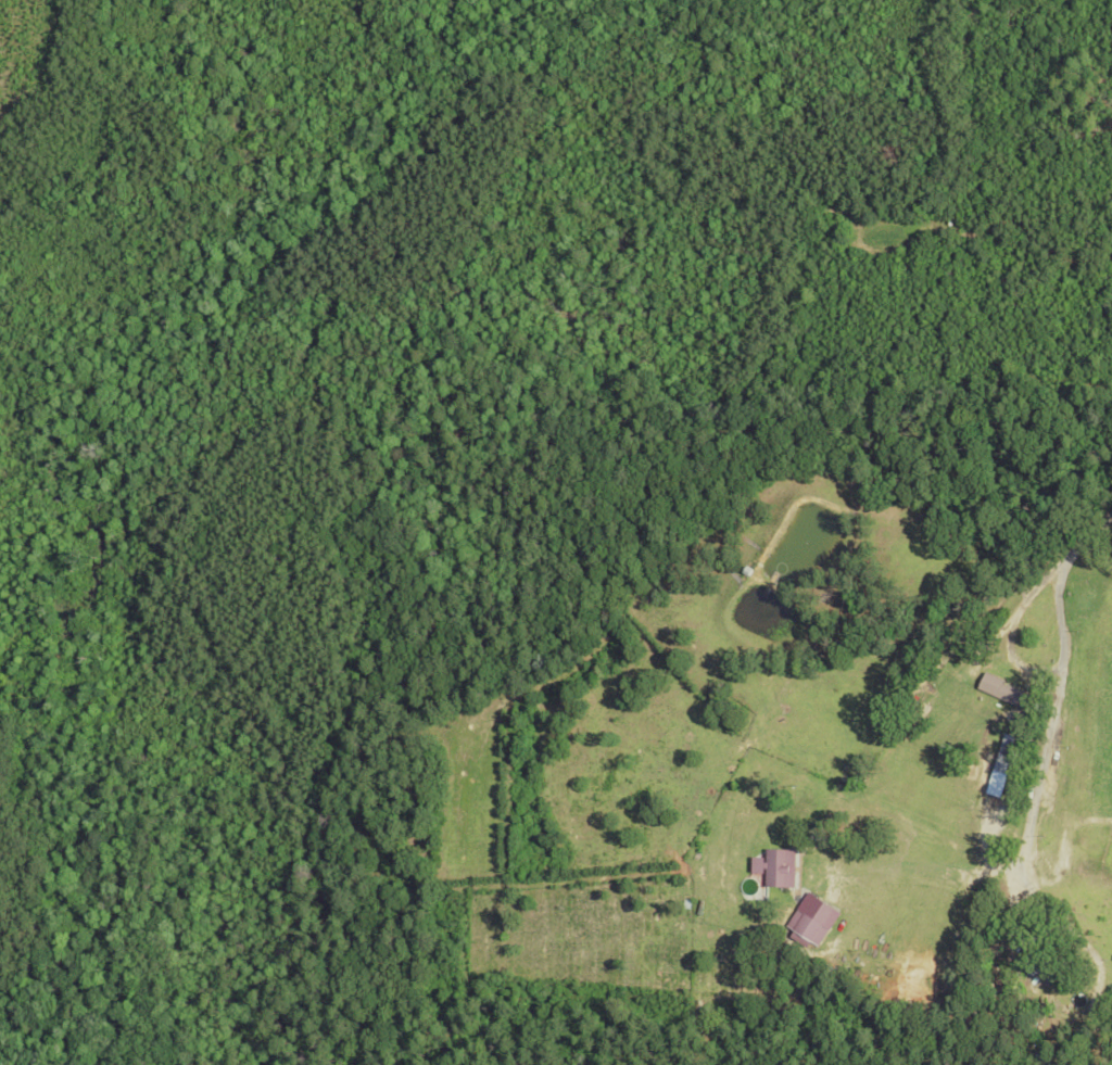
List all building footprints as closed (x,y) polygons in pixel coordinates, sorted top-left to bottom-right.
[(1018,707),(1024,691),(981,673),(974,688),(1018,707)] [(991,771),(1006,774),(1013,736),(999,733),(991,771)] [(762,885),(792,886),(793,849),(763,848),(763,856),(750,856),(749,873),(762,873),(762,885)] [(826,926),(793,908),(783,928),(817,945),(826,926)]
